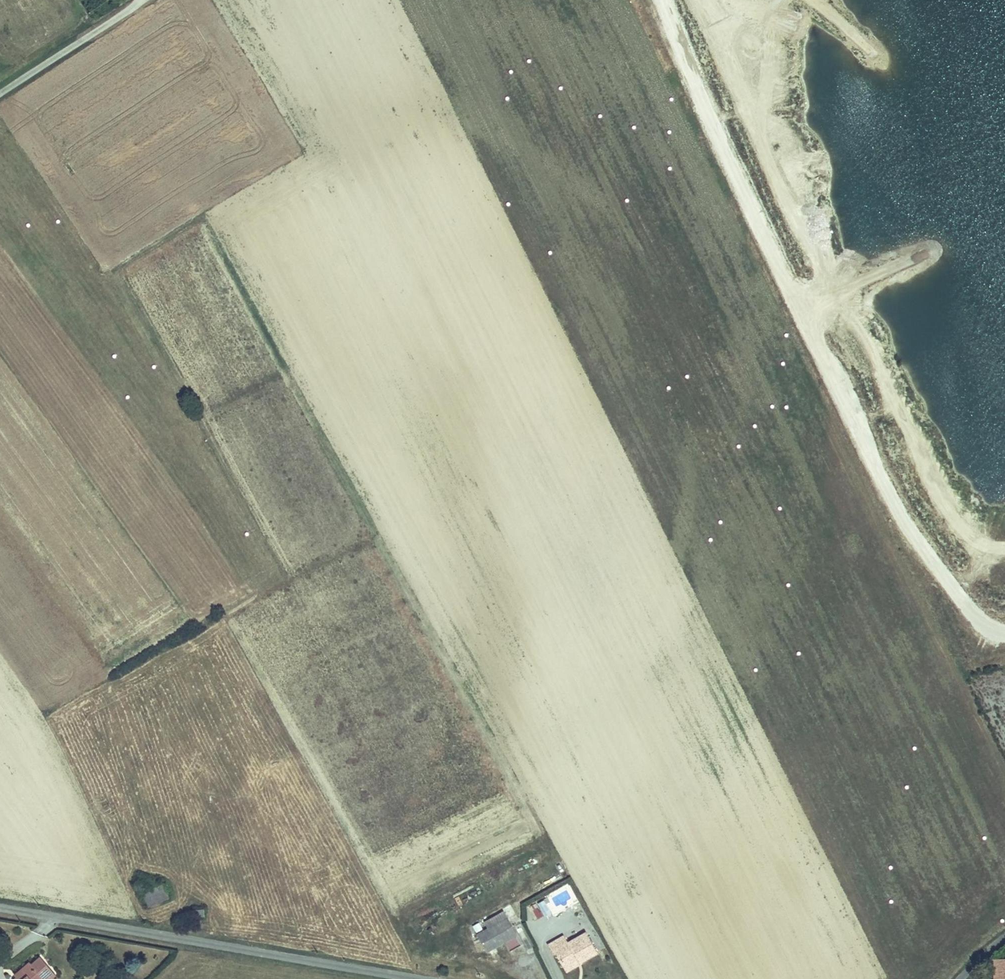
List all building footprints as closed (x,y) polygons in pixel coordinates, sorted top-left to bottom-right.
[(142,895),(148,908),(170,898),(164,885),(142,895)] [(544,899),(530,906),(537,920),(551,913),(544,899)] [(506,914),(474,931),(485,951),(516,934),(506,914)] [(585,933),(567,943),(563,935),(548,943),(552,951),(554,951),(562,966),(576,958),(578,961),(595,952),(585,933)] [(54,971),(41,957),(32,965),(37,970),(29,977),(23,970),(16,976),(19,978),(45,978),(54,971)] [(578,961),(576,958),(562,966),(565,971),(579,963),(578,961)] [(29,977),(37,970),(32,965),(30,963),(23,970),(29,977)]
